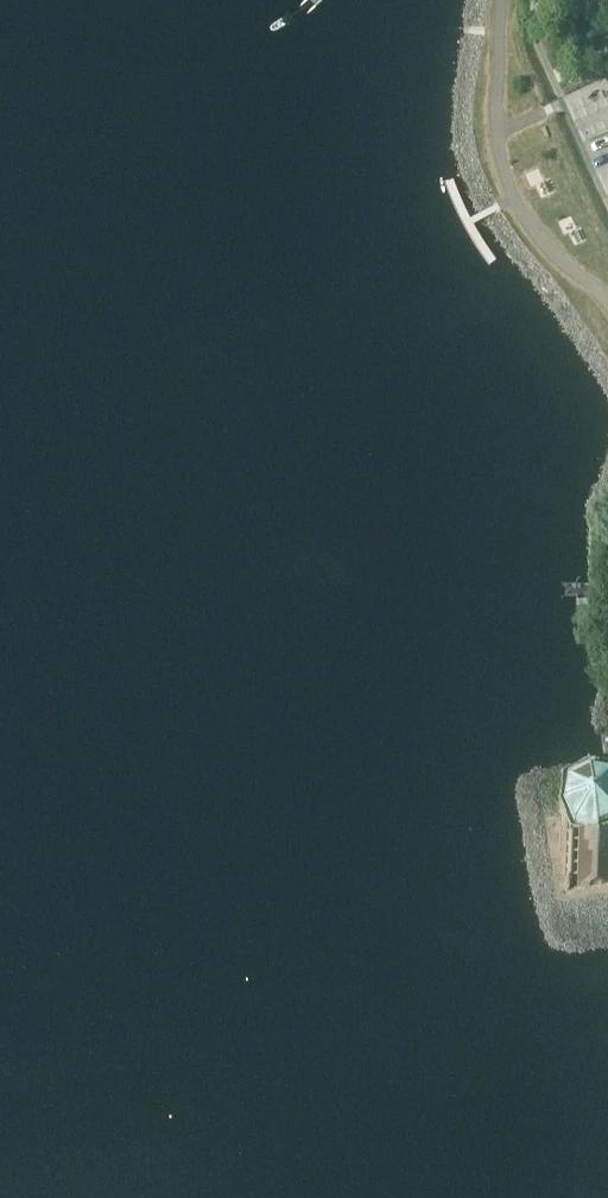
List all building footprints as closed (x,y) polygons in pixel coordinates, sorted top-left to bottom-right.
[(607,883),(607,822),(587,819),(561,831),(558,858),(568,884),(597,888),(607,883)]
